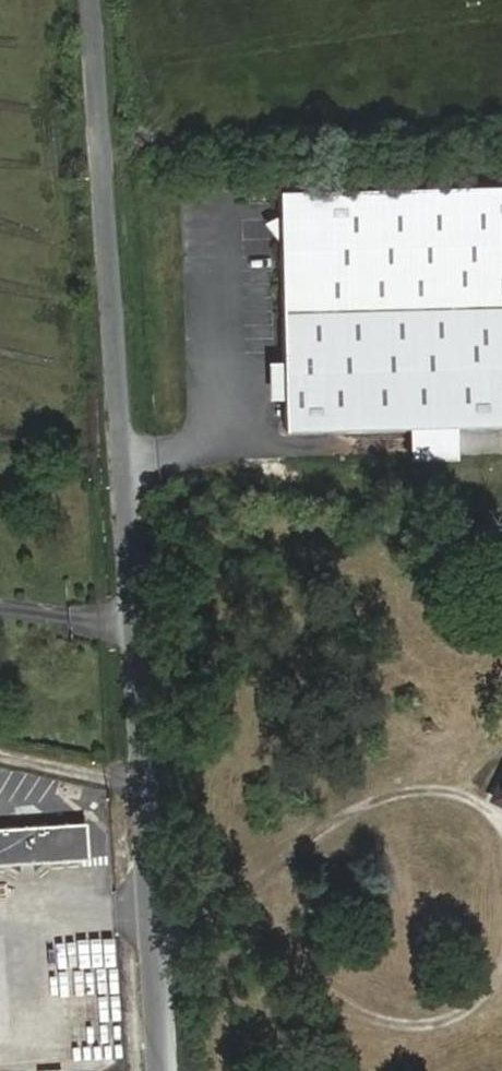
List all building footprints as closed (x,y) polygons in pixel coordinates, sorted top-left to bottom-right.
[(266,185),(267,216),(268,243),(270,357),(270,393),(271,424),(396,422),(443,421),(501,420),(501,181),(266,185)] [(268,243),(267,216),(253,224),(268,243)] [(443,421),(396,422),(397,454),(443,453),(443,421)] [(492,798),(501,803),(501,778),(492,798)] [(85,821),(0,825),(0,861),(87,857),(85,821)]
